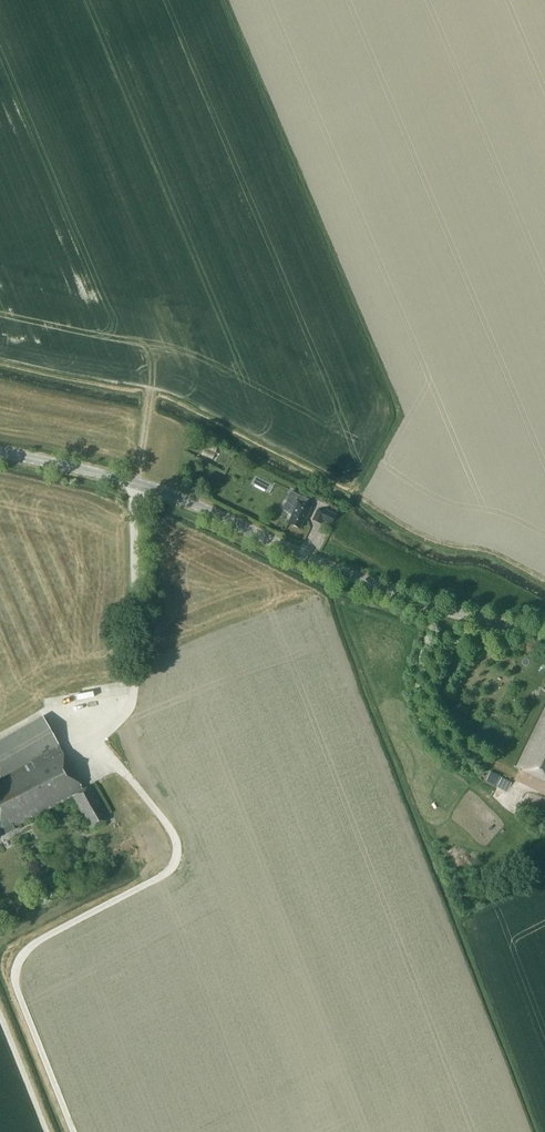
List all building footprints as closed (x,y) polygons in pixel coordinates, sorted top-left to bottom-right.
[(284,510),(288,512),(288,513),(292,515),(288,523),(300,528),(304,520),(305,520),(311,507),(306,505),(308,500),(300,496),(297,501),(297,500),(294,499),(292,505),(287,503),(285,504),(283,507),(284,510)] [(317,510),(312,520),(321,524),(322,520),(332,524),(336,514),(324,509),(323,513),(317,510)] [(515,765),(544,780),(544,703),(515,765)] [(95,708),(82,715),(84,720),(98,713),(95,708)] [(0,778),(0,830),(2,833),(72,796),(91,829),(109,821),(90,786),(83,790),(43,716),(0,740),(0,777),(0,778)]
